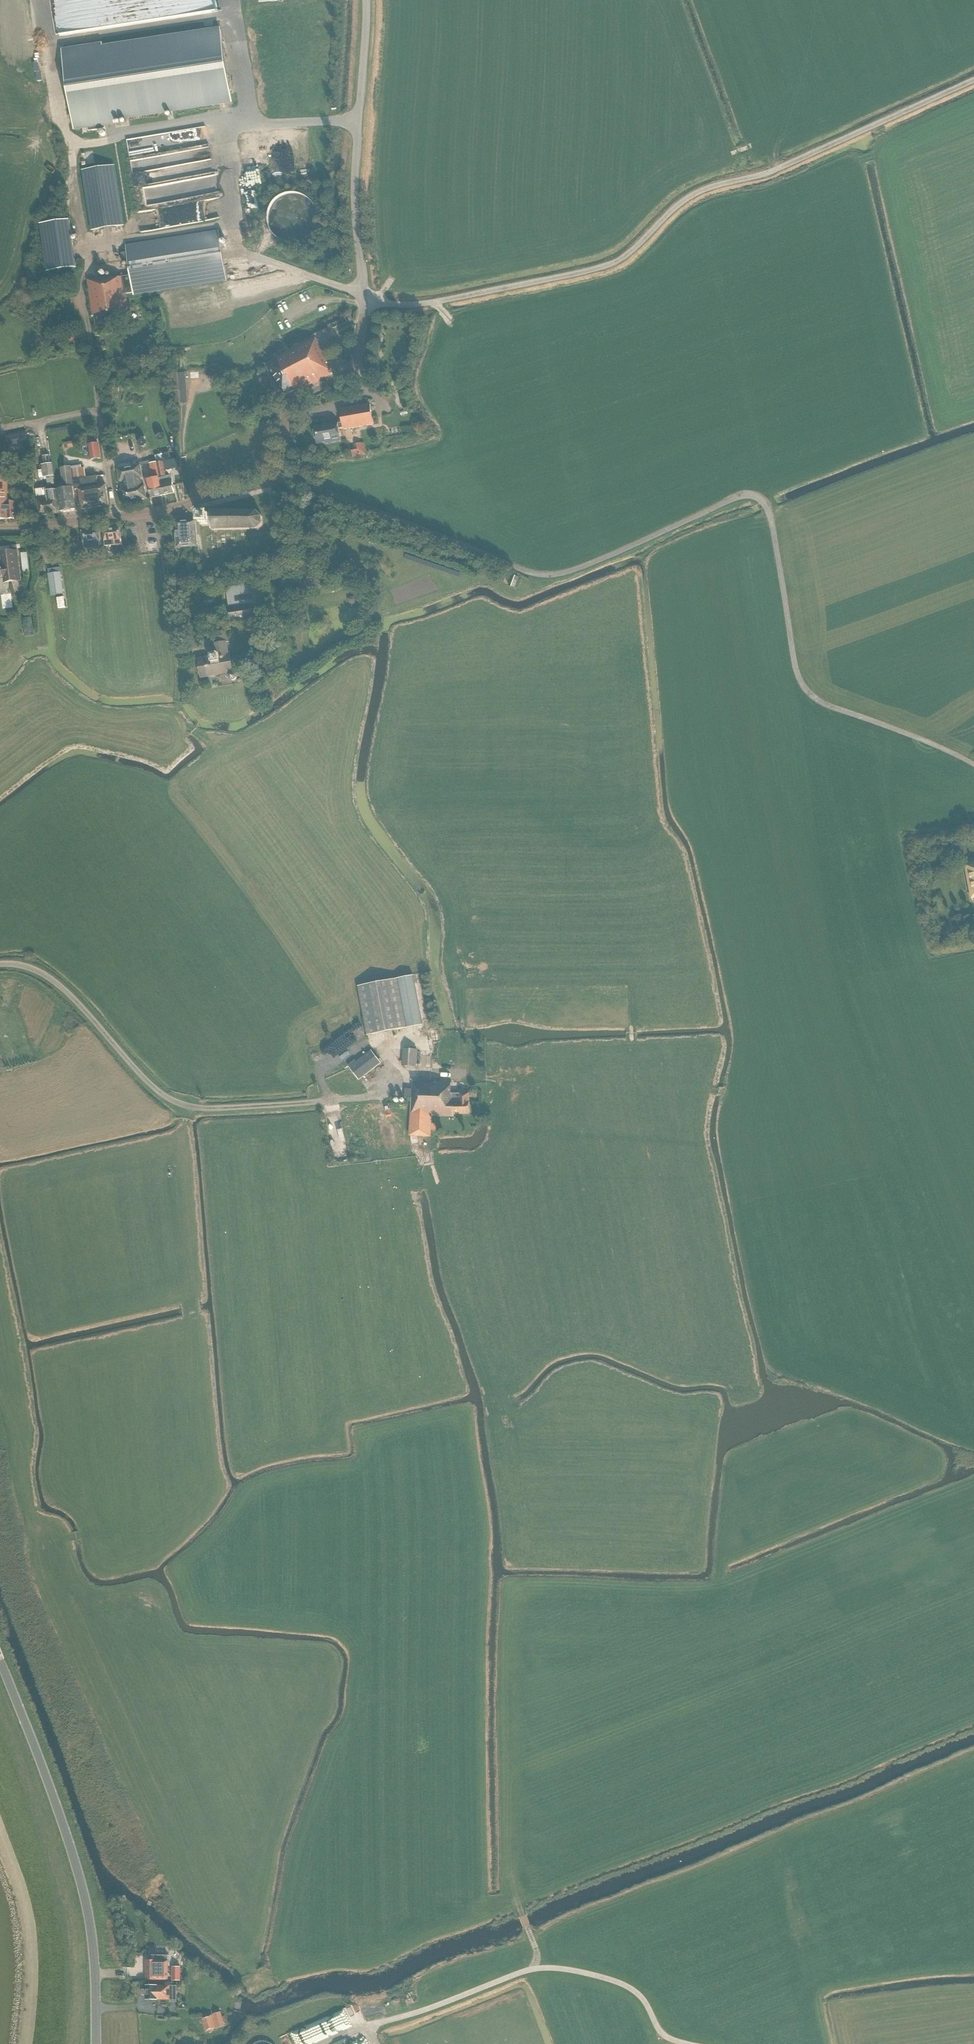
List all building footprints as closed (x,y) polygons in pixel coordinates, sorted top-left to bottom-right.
[(62,52),(74,131),(114,125),(113,121),(231,103),(220,32),(102,50),(102,45),(62,52)] [(92,230),(124,226),(115,166),(83,171),(92,230)] [(48,270),(76,267),(69,219),(41,223),(48,270)] [(129,262),(131,276),(113,279),(113,276),(88,280),(94,316),(96,316),(97,328),(130,323),(129,312),(128,313),(127,308),(128,307),(126,294),(134,293),(134,295),(226,281),(219,231),(126,245),(127,252),(129,262)] [(67,349),(78,347),(76,332),(64,334),(67,349)] [(329,363),(316,338),(266,365),(283,397),(297,389),(298,392),(332,374),(327,364),(329,363)] [(339,429),(344,428),(344,429),(374,424),(371,404),(340,410),(343,423),(338,424),(338,423),(314,427),(317,444),(325,443),(325,444),(341,441),(339,429)] [(19,434),(7,437),(8,446),(8,444),(21,441),(19,434)] [(364,443),(358,444),(360,451),(353,452),(354,458),(367,456),(364,443)] [(99,444),(88,445),(91,461),(101,459),(99,444)] [(171,460),(170,453),(161,455),(163,462),(171,460)] [(151,464),(154,480),(149,481),(152,498),(163,496),(157,464),(157,462),(151,464)] [(157,464),(163,496),(175,493),(172,476),(166,477),(163,463),(157,464)] [(44,478),(46,478),(47,485),(54,484),(53,477),(55,476),(52,464),(42,466),(44,478)] [(141,478),(143,478),(142,470),(141,465),(118,470),(119,475),(121,483),(123,482),(124,490),(122,490),(125,503),(147,499),(145,486),(143,486),(141,478)] [(77,510),(73,487),(75,487),(74,480),(80,479),(87,478),(85,468),(82,469),(82,466),(73,467),(73,470),(72,470),(72,468),(62,469),(65,489),(59,490),(62,513),(77,510)] [(79,490),(81,500),(108,496),(106,485),(99,486),(98,476),(87,478),(80,479),(82,489),(79,490)] [(16,519),(15,502),(9,502),(8,480),(0,480),(0,519),(16,519)] [(41,516),(60,513),(57,490),(48,491),(47,489),(37,490),(38,497),(41,516)] [(108,496),(81,500),(82,509),(109,505),(108,496)] [(212,526),(212,530),(256,531),(262,525),(262,518),(257,512),(212,511),(212,516),(202,516),(202,526),(212,526)] [(196,521),(175,522),(177,548),(198,547),(196,521)] [(104,530),(105,547),(123,545),(121,528),(104,530)] [(83,532),(84,543),(85,549),(101,547),(100,542),(99,530),(83,532)] [(40,548),(43,564),(49,564),(46,547),(40,548)] [(121,558),(124,558),(129,557),(128,547),(123,547),(123,553),(120,554),(121,558)] [(4,579),(5,583),(21,581),(18,551),(1,553),(2,566),(0,566),(0,579),(4,579)] [(27,553),(21,553),(24,574),(30,573),(27,553)] [(197,564),(198,573),(205,572),(204,563),(197,564)] [(186,565),(187,574),(196,573),(197,573),(198,573),(197,567),(197,566),(195,566),(195,564),(186,565)] [(51,596),(64,594),(61,573),(48,575),(51,596)] [(519,578),(513,576),(509,585),(515,588),(519,578)] [(256,618),(262,616),(260,604),(261,604),(257,583),(226,588),(230,608),(232,622),(256,618)] [(26,633),(36,632),(35,614),(25,614),(26,633)] [(236,675),(234,672),(230,654),(228,654),(226,643),(230,642),(229,635),(217,637),(218,644),(215,645),(216,655),(211,655),(212,657),(204,659),(198,660),(201,678),(223,674),(231,681),(235,680),(237,678),(236,675)] [(972,899),(973,899),(973,861),(965,863),(972,899)] [(358,986),(368,1035),(423,1025),(413,976),(358,986)] [(418,1050),(403,1050),(402,1067),(417,1067),(418,1050)] [(347,1064),(359,1080),(381,1063),(372,1051),(355,1065),(352,1060),(347,1064)] [(405,1089),(405,1098),(412,1098),(410,1136),(431,1137),(432,1116),(455,1116),(455,1114),(470,1114),(471,1102),(470,1102),(470,1093),(452,1093),(452,1083),(412,1082),(412,1089),(405,1089)] [(147,1960),(146,1980),(169,1980),(169,1955),(150,1955),(150,1960),(147,1960)] [(181,1967),(172,1967),(172,1981),(181,1981),(181,1967)] [(146,1986),(146,1999),(170,1999),(170,1986),(146,1986)] [(221,2012),(213,2014),(218,2028),(225,2026),(221,2012)] [(212,2015),(202,2018),(206,2032),(216,2028),(212,2015)]
